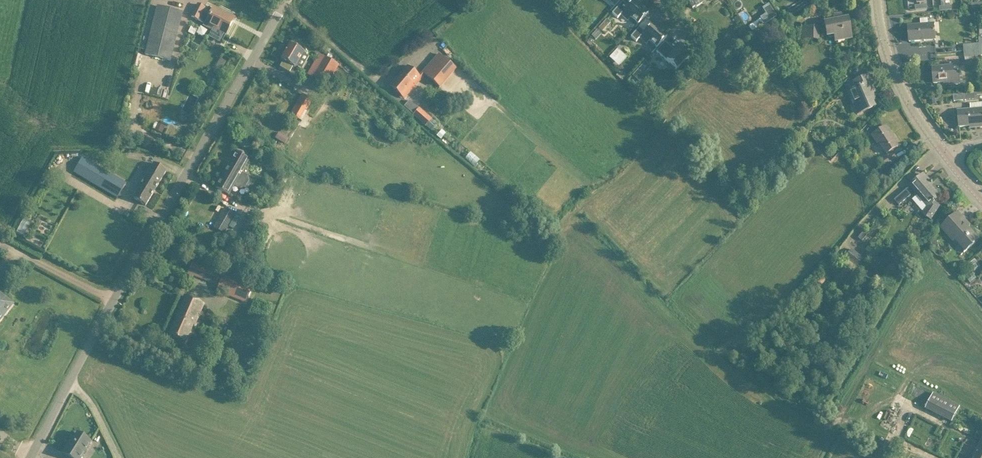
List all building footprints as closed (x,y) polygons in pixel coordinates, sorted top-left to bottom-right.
[(612,14),(617,18),(621,14),(628,21),(630,18),(638,24),(648,13),(634,0),(633,0),(627,6),(622,2),(612,14)] [(693,8),(696,6),(696,7),(703,3),(702,0),(687,0),(693,8)] [(777,16),(769,4),(762,8),(765,14),(760,18),(764,24),(777,16)] [(198,5),(192,17),(199,20),(199,19),(200,17),(207,20),(204,26),(213,30),(209,37),(219,42),(223,34),(224,33),(226,34),(232,22),(229,21),(230,17),(231,18),(232,17),(214,8),(211,13),(204,10),(205,8),(198,5)] [(171,61),(180,22),(183,13),(157,6),(155,16),(145,54),(171,61)] [(824,23),(826,34),(827,38),(834,36),(835,41),(842,40),(851,39),(848,19),(842,20),(841,14),(835,15),(836,21),(824,23)] [(918,25),(908,26),(910,42),(920,41),(936,40),(935,24),(929,24),(928,19),(920,19),(921,25),(918,25)] [(607,20),(598,29),(602,32),(610,23),(607,20)] [(639,28),(631,37),(636,42),(640,38),(646,44),(649,41),(657,48),(667,36),(652,23),(644,32),(639,28)] [(818,26),(802,26),(801,39),(818,39),(818,26)] [(743,27),(737,31),(740,37),(747,33),(743,27)] [(665,42),(656,52),(677,70),(690,55),(679,46),(675,51),(665,42)] [(290,73),(293,67),(295,68),(304,52),(290,44),(281,60),(284,61),(280,67),(290,73)] [(447,46),(443,51),(448,56),(452,51),(447,46)] [(618,49),(609,58),(612,61),(621,52),(618,49)] [(980,50),(964,51),(965,57),(965,61),(972,60),(971,57),(981,56),(980,50)] [(757,52),(751,58),(758,67),(765,62),(757,52)] [(339,66),(333,62),(328,59),(319,54),(307,75),(316,80),(321,83),(327,86),(339,66)] [(423,73),(439,88),(456,70),(439,55),(423,73)] [(221,60),(215,70),(221,73),(226,63),(221,60)] [(645,62),(632,76),(637,81),(644,74),(650,67),(645,62)] [(949,85),(953,85),(961,84),(959,65),(943,67),(933,68),(934,84),(949,82),(949,85)] [(420,77),(408,67),(390,87),(403,97),(420,77)] [(868,76),(859,80),(846,85),(849,92),(847,92),(857,115),(868,110),(877,106),(872,94),(875,92),(868,76)] [(300,120),(305,110),(307,110),(312,101),(302,95),(290,114),(300,120)] [(413,115),(426,127),(432,132),(438,125),(419,109),(413,115)] [(958,111),(959,127),(974,126),(975,128),(981,128),(981,109),(958,111)] [(158,124),(154,130),(161,133),(164,127),(158,124)] [(887,167),(893,163),(898,160),(892,151),(899,146),(890,133),(891,132),(887,126),(873,135),(878,144),(880,143),(889,156),(882,160),(887,167)] [(442,131),(437,137),(441,140),(446,134),(442,131)] [(279,133),(275,139),(285,144),(288,138),(279,133)] [(250,160),(245,157),(237,152),(216,187),(225,193),(229,195),(234,186),(241,190),(244,190),(247,189),(250,183),(250,180),(249,177),(242,173),(250,160)] [(74,174),(109,194),(118,199),(126,184),(83,159),(74,174)] [(166,171),(154,164),(133,198),(146,206),(166,171)] [(916,181),(911,186),(918,195),(913,200),(924,214),(924,215),(931,220),(935,215),(940,207),(935,201),(940,197),(930,186),(933,183),(932,182),(931,183),(924,175),(916,181)] [(911,195),(906,190),(894,200),(899,205),(911,195)] [(225,233),(226,231),(235,215),(224,209),(214,227),(225,233)] [(966,251),(971,246),(979,240),(967,227),(966,228),(963,224),(966,222),(958,213),(942,227),(953,241),(955,239),(966,251)] [(246,216),(244,221),(238,234),(232,231),(229,238),(236,241),(237,240),(245,243),(256,220),(246,216)] [(256,221),(253,229),(261,232),(264,225),(256,221)] [(863,231),(858,238),(861,241),(867,234),(863,231)] [(873,247),(862,257),(867,263),(878,252),(873,247)] [(863,259),(851,249),(841,262),(853,272),(863,259)] [(224,274),(224,275),(192,264),(188,274),(197,278),(211,282),(214,284),(213,287),(218,289),(217,292),(246,303),(253,285),(224,274)] [(13,304),(0,294),(0,321),(13,304)] [(169,335),(185,343),(193,324),(194,325),(204,304),(194,300),(185,296),(176,317),(176,318),(169,335)] [(244,339),(247,330),(237,327),(234,335),(244,339)] [(953,421),(960,407),(933,393),(926,407),(953,421)] [(978,432),(975,438),(981,441),(973,457),(981,457),(981,434),(978,432)] [(86,439),(77,433),(69,446),(68,446),(63,454),(70,457),(81,457),(91,442),(86,439)]
